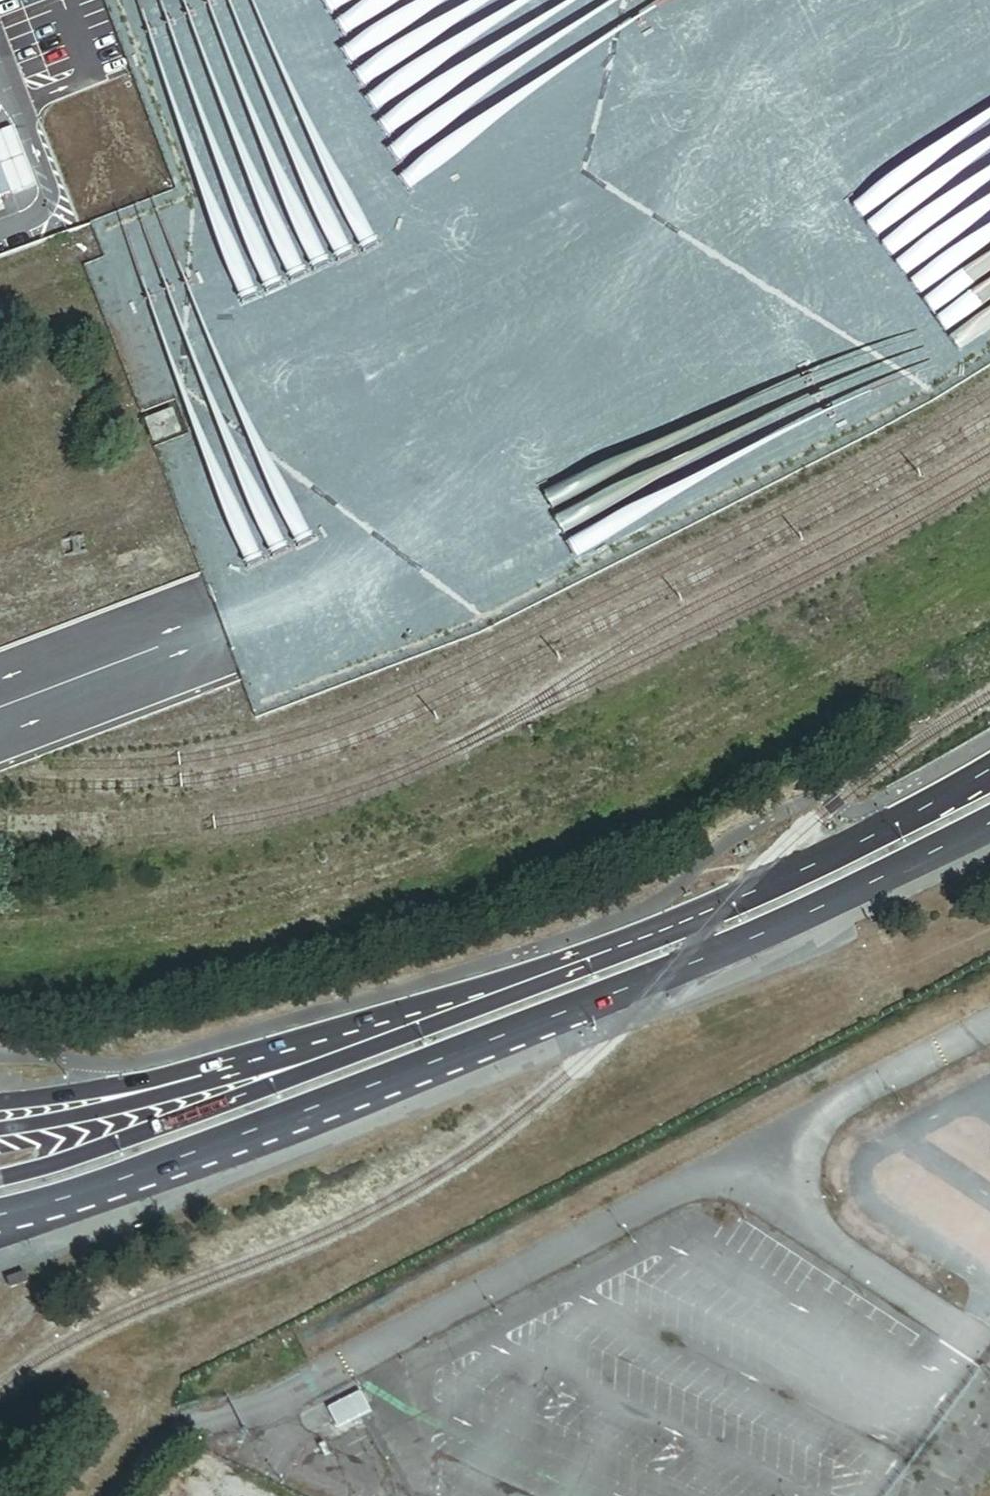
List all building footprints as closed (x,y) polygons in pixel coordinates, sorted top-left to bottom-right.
[(144,422),(153,443),(177,434),(169,412),(144,422)] [(26,1272),(8,1279),(11,1290),(30,1283),(26,1272)] [(340,1420),(367,1406),(360,1394),(333,1408),(340,1420)]
